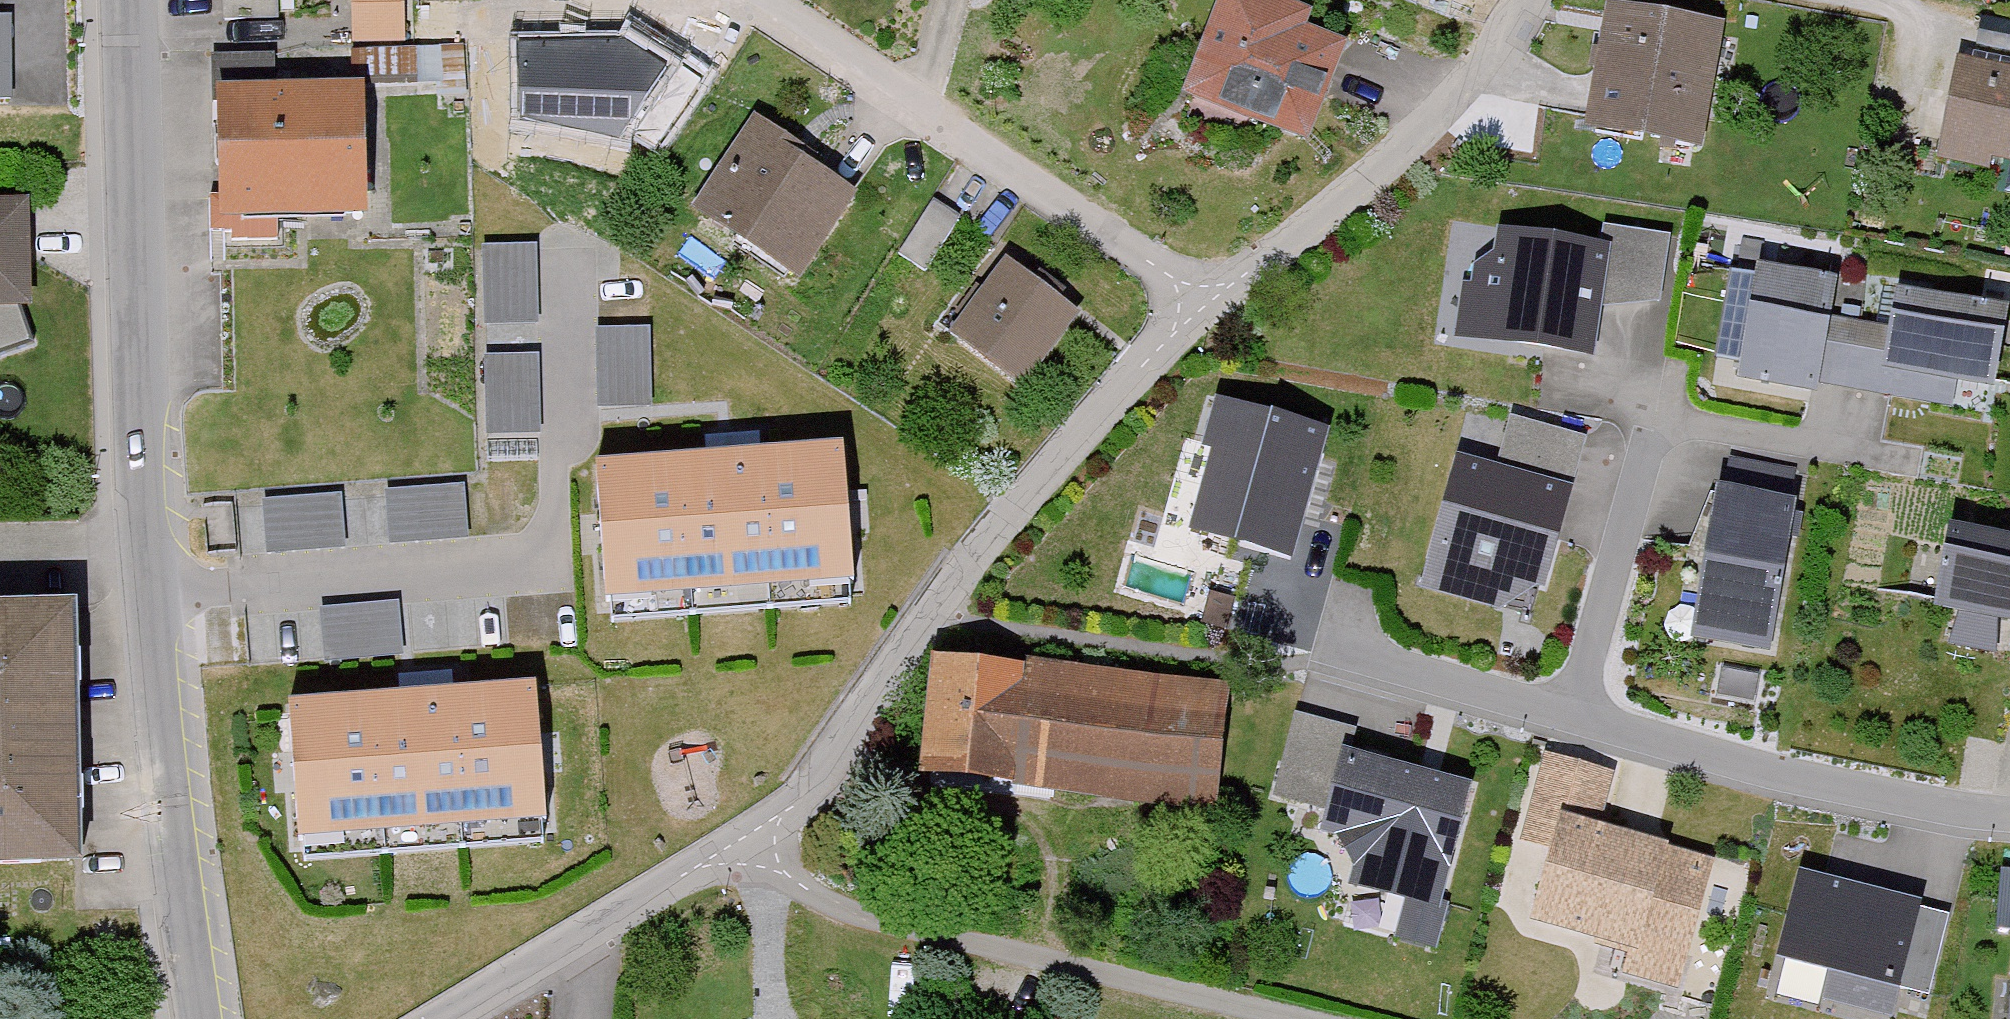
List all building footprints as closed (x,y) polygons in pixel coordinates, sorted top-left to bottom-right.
[(343,49),(398,49),(398,0),(342,0),(343,49)] [(1306,25),(1312,7),(1291,0),(1212,0),(1176,100),(1306,146),(1344,38),(1306,25)] [(1729,18),(1634,0),(1614,0),(1591,118),(1706,140),(1729,18)] [(11,17),(0,17),(0,98),(13,97),(11,17)] [(620,34),(519,38),(520,109),(620,138),(670,65),(620,34)] [(1963,55),(1941,150),(1991,161),(1993,151),(2009,154),(2009,66),(1963,55)] [(370,210),(366,85),(221,90),(225,215),(370,210)] [(811,155),(754,116),(690,209),(796,280),(852,199),(803,166),(811,155)] [(0,196),(0,301),(33,300),(31,195),(0,196)] [(924,270),(962,216),(934,197),(896,251),(924,270)] [(1590,355),(1607,239),(1471,219),(1454,335),(1590,355)] [(537,239),(483,240),(485,320),(539,319),(537,239)] [(1079,308),(1005,253),(950,327),(1024,382),(1079,308)] [(1986,391),(2001,311),(1887,290),(1880,329),(1824,318),(1830,285),(1753,270),(1731,385),(1808,400),(1812,382),(1954,408),(1958,386),(1986,391)] [(651,321),(595,322),(597,408),(653,407),(651,321)] [(539,350),(484,350),(485,433),(541,432),(539,350)] [(1183,523),(1292,553),(1327,424),(1219,395),(1183,523)] [(1586,443),(1496,421),(1485,466),(1439,456),(1406,594),(1501,616),(1507,591),(1535,598),(1558,503),(1571,506),(1586,443)] [(594,450),(608,599),(857,576),(843,427),(594,450)] [(1769,647),(1796,466),(1735,457),(1730,486),(1713,484),(1690,635),(1769,647)] [(464,480),(385,486),(389,541),(468,535),(464,480)] [(344,490),(262,494),(265,549),(347,545),(344,490)] [(1944,536),(1929,621),(1957,626),(1951,654),(1994,662),(1999,631),(2009,633),(2009,548),(1944,536)] [(77,592),(0,593),(0,857),(80,856),(77,592)] [(400,595),(319,601),(324,661),(404,655),(400,595)] [(1214,812),(1228,689),(932,656),(918,779),(1214,812)] [(533,676),(289,698),(302,842),(546,821),(533,676)] [(1312,841),(1332,846),(1336,866),(1352,877),(1347,894),(1403,909),(1394,942),(1438,953),(1450,909),(1436,906),(1467,788),(1353,758),(1359,734),(1295,717),(1272,803),(1319,815),(1312,841)] [(1601,827),(1615,772),(1546,754),(1523,841),(1547,847),(1527,924),(1630,951),(1623,974),(1678,988),(1713,856),(1601,827)] [(1996,872),(1994,932),(2009,933),(2006,1018),(2009,1018),(2009,873),(1996,872)] [(1788,881),(1765,970),(1819,983),(1813,1006),(1863,1018),(1883,1018),(1888,1000),(1924,1009),(1947,922),(1788,881)]
